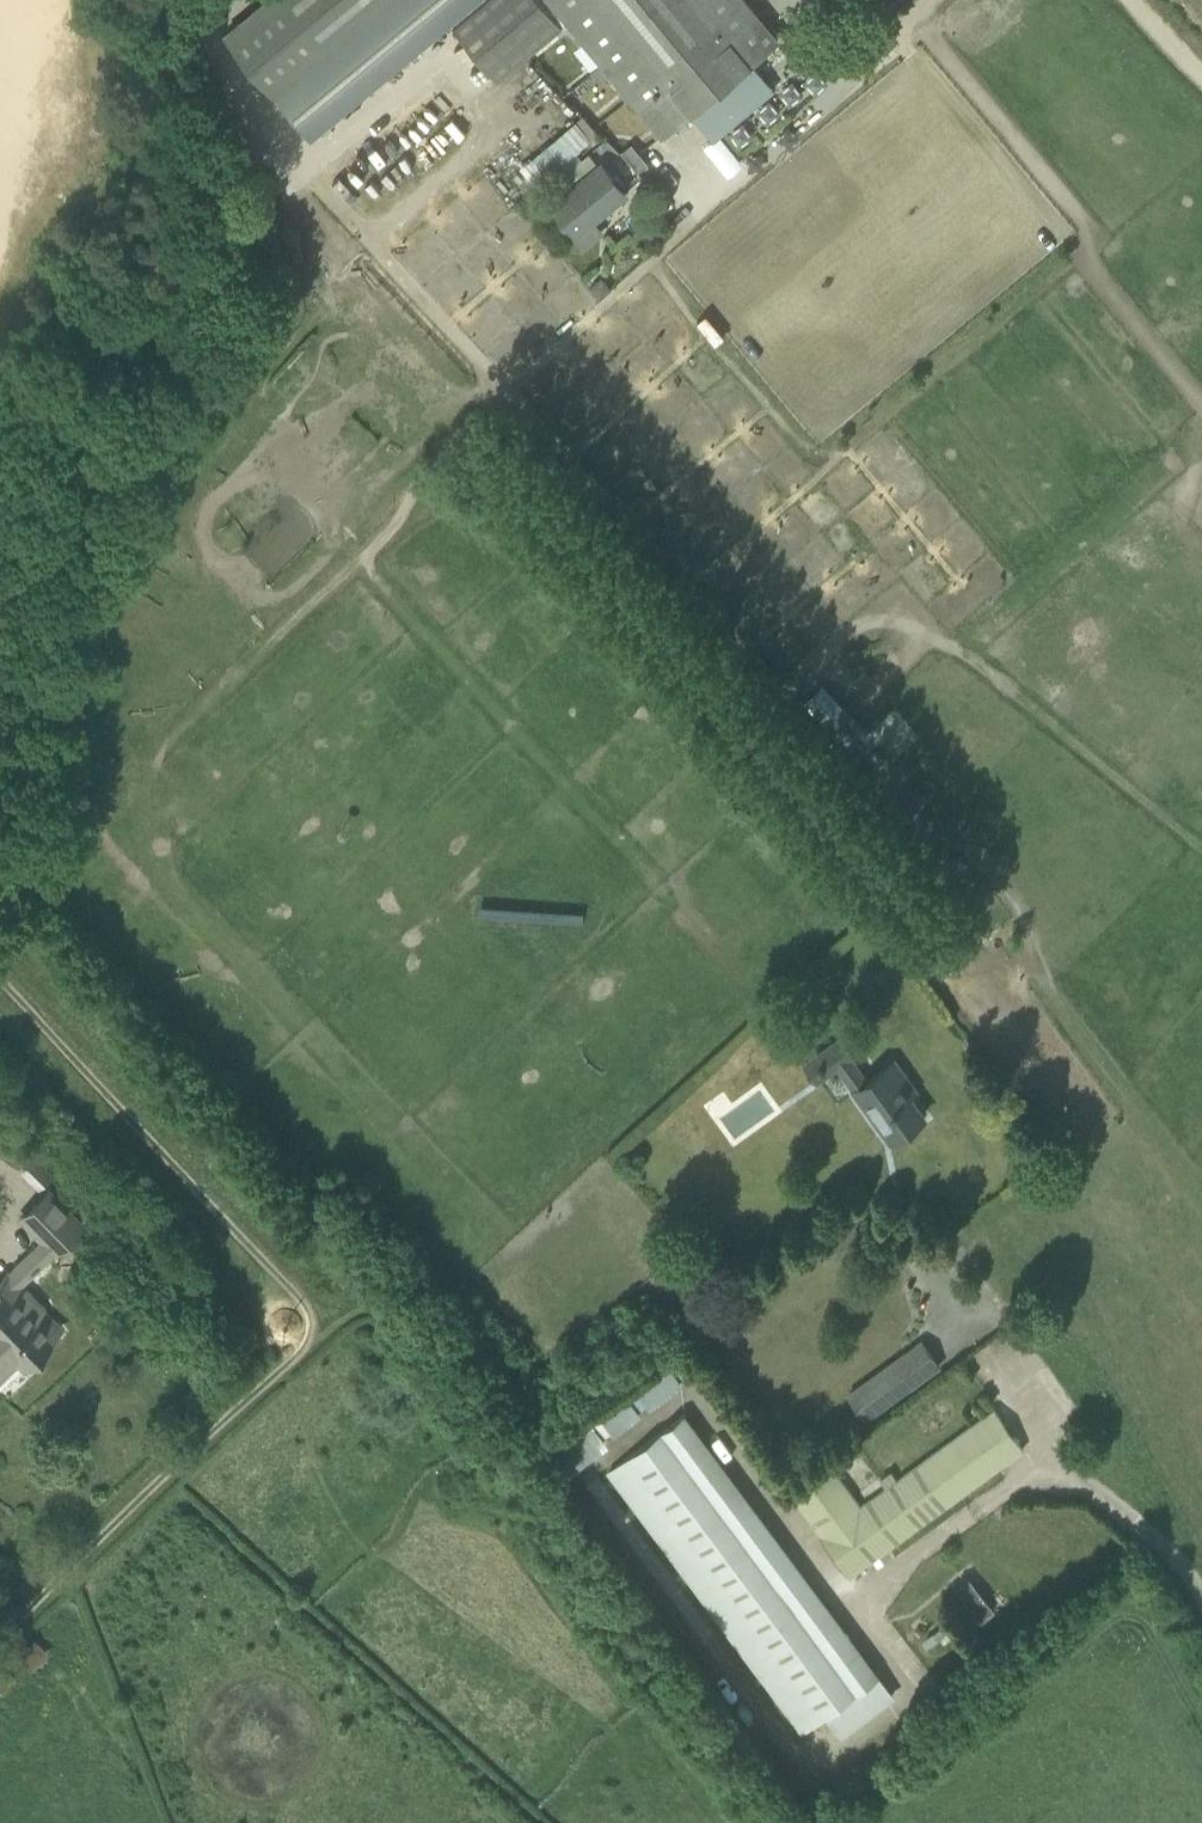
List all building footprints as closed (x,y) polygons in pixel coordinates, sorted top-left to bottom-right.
[(225,34),(310,136),(448,22),(474,0),(265,0),(225,34)] [(562,27),(539,0),(482,0),(451,26),(498,81),(562,27)] [(568,20),(603,61),(592,71),(601,81),(612,72),(662,133),(693,107),(707,125),(763,78),(749,61),(777,38),(746,0),(551,0),(568,20)] [(583,112),(521,164),(536,182),(598,130),(583,112)] [(629,193),(601,160),(548,205),(584,248),(604,231),(595,221),(629,193)] [(584,919),(584,908),(515,906),(514,917),(584,919)] [(890,1139),(924,1115),(899,1079),(905,1074),(894,1058),(867,1077),(849,1052),(851,1050),(840,1036),(805,1061),(818,1079),(838,1065),(890,1139)] [(34,1153),(20,1167),(38,1184),(52,1170),(34,1153)] [(41,1237),(5,1275),(0,1279),(0,1371),(18,1354),(22,1359),(29,1353),(32,1357),(43,1347),(39,1343),(55,1327),(14,1284),(77,1223),(46,1191),(20,1216),(41,1237)] [(922,1338),(847,1392),(866,1420),(942,1366),(922,1338)] [(850,1575),(1023,1448),(993,1408),(861,1505),(828,1461),(789,1490),(850,1575)] [(805,1730),(826,1714),(841,1736),(896,1695),(880,1674),(881,1673),(684,1412),(609,1470),(805,1730)] [(572,1468),(609,1442),(594,1421),(557,1448),(572,1468)]
